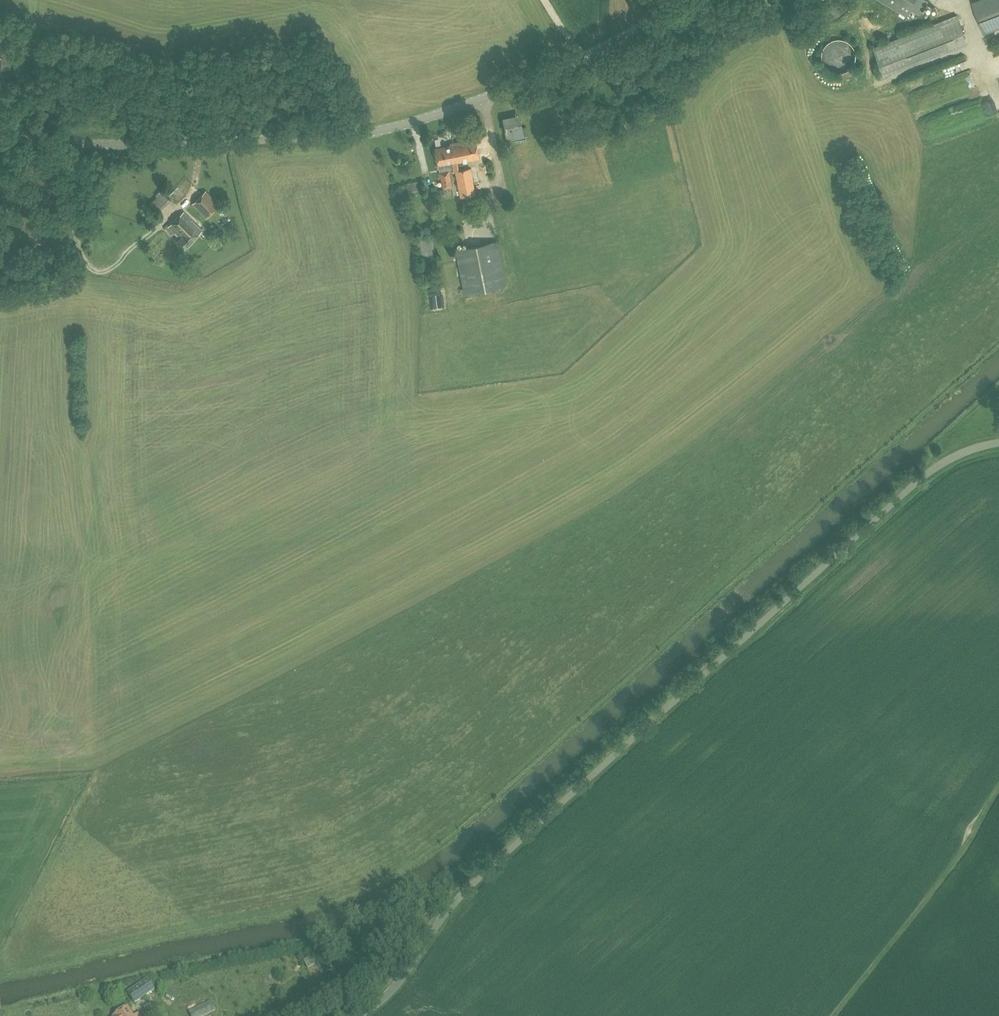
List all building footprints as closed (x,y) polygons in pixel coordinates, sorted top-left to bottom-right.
[(907,16),(912,8),(921,14),(929,0),(881,0),(907,16)] [(983,29),(998,22),(998,0),(979,0),(973,2),(983,29)] [(874,47),(881,66),(965,34),(957,15),(874,47)] [(863,17),(857,22),(864,29),(870,24),(863,17)] [(10,67),(12,40),(0,39),(0,66),(10,67)] [(821,54),(821,55),(821,57),(821,58),(821,60),(822,61),(822,63),(823,64),(823,65),(824,67),(825,68),(826,69),(827,70),(828,71),(830,72),(831,72),(832,73),(834,73),(835,74),(837,74),(840,74),(841,74),(843,73),(844,73),(846,72),(847,72),(848,71),(850,70),(851,69),(852,68),(853,67),(853,65),(854,64),(855,63),(855,61),(856,60),(856,58),(856,57),(856,55),(856,54),(855,52),(855,51),(854,49),(854,48),(853,47),(852,45),(851,44),(850,43),(849,42),(847,41),(846,41),(844,40),(843,40),(842,39),(840,39),(838,39),(837,39),(835,39),(834,40),(832,40),(831,41),(830,41),(828,42),(827,43),(826,44),(825,45),(824,47),(823,48),(822,49),(822,51),(821,52),(821,54)] [(945,65),(948,73),(970,65),(966,57),(945,65)] [(655,83),(664,90),(671,81),(662,74),(655,83)] [(520,111),(503,115),(507,139),(525,136),(520,111)] [(455,172),(460,196),(475,193),(470,167),(459,169),(458,162),(479,158),(475,137),(449,143),(450,144),(435,147),(443,187),(452,185),(449,168),(453,168),(454,172),(455,172)] [(192,203),(206,218),(220,204),(206,190),(192,203)] [(149,204),(157,213),(170,200),(162,191),(149,204)] [(177,241),(184,248),(202,229),(184,211),(168,227),(180,238),(177,241)] [(455,248),(464,293),(506,285),(497,240),(455,248)] [(457,899),(470,889),(465,883),(453,893),(457,899)] [(303,960),(307,967),(318,962),(314,954),(303,960)] [(126,992),(134,1003),(155,989),(147,978),(126,992)] [(191,1015),(203,1015),(216,1010),(211,1000),(188,1011),(191,1015)] [(128,1008),(114,1015),(133,1015),(128,1008)]
